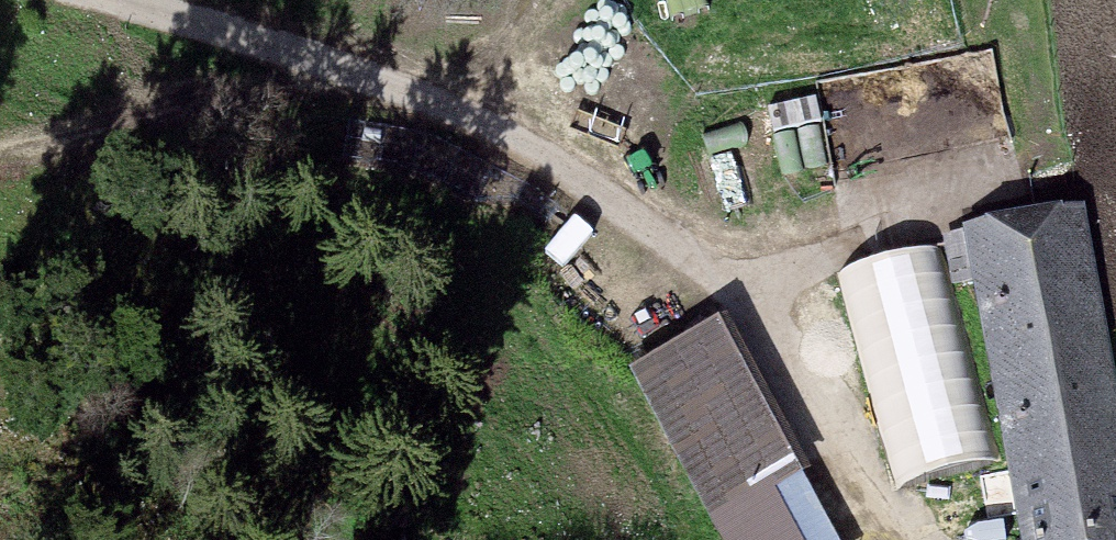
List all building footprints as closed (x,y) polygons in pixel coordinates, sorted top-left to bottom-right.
[(708,0),(668,0),(674,18),(710,6),(708,0)] [(821,123),(817,98),(768,108),(773,132),(821,123)] [(798,133),(808,170),(828,165),(818,128),(798,133)] [(1073,211),(970,230),(1027,539),(1115,539),(1115,444),(1073,211)] [(727,318),(628,372),(721,539),(837,539),(802,477),(812,472),(727,318)]
